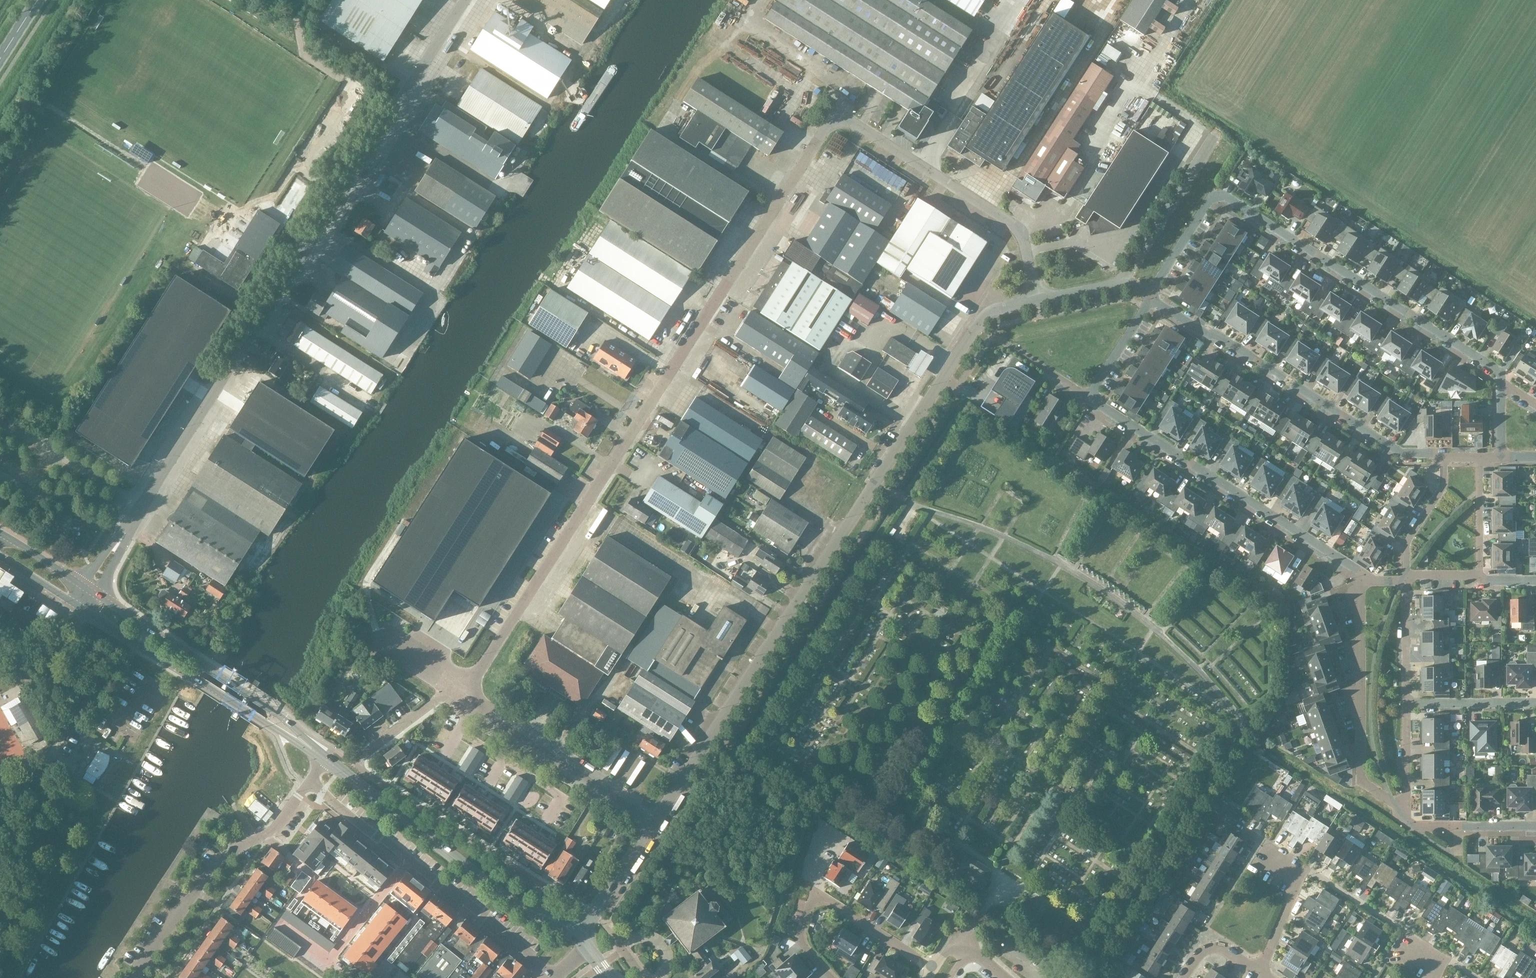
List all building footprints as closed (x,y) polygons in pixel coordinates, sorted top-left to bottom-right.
[(320,20),(383,60),(422,0),(333,0),(320,20)] [(478,14),(489,6),(484,0),(480,0),(472,5),(478,14)] [(581,45),(609,0),(510,0),(581,45)] [(907,111),(896,129),(915,140),(932,113),(922,108),(971,32),(921,0),(777,0),(765,19),(907,111)] [(1121,19),(1145,35),(1149,28),(1154,21),(1162,8),(1167,1),(1168,0),(1134,0),(1121,19)] [(516,27),(510,24),(494,13),(470,50),(547,98),(570,62),(528,35),(532,29),(521,21),(519,24),(516,27)] [(989,113),(988,115),(963,154),(962,156),(981,168),(985,161),(1004,173),(1053,97),(1091,37),(1054,13),(1015,73),(996,102),(989,113)] [(733,38),(729,43),(739,52),(743,47),(733,38)] [(1108,45),(1102,54),(1116,63),(1122,54),(1108,45)] [(1073,140),(1098,102),(1114,76),(1093,62),(1035,152),(1025,168),(1016,181),(1009,192),(1032,201),(1032,202),(1036,204),(1049,193),(1064,199),(1084,169),(1074,162),(1078,155),(1075,153),(1080,145),(1073,140)] [(522,137),(535,116),(541,107),(481,68),(457,106),(517,145),(522,137)] [(780,89),(785,82),(773,74),(769,81),(780,89)] [(741,76),(739,81),(755,88),(757,84),(741,76)] [(778,139),(782,132),(698,79),(683,102),(696,110),(679,138),(695,149),(699,143),(736,167),(750,145),(767,155),(778,139)] [(812,92),(815,87),(809,82),(805,87),(812,92)] [(983,93),(975,105),(989,113),(996,102),(983,93)] [(512,167),(518,158),(499,146),(503,139),(493,132),(489,139),(482,135),(486,128),(445,102),(441,108),(435,105),(418,131),(494,180),(505,163),(512,167)] [(1131,124),(1139,108),(1125,102),(1120,112),(1124,114),(1122,120),(1131,124)] [(949,146),(963,154),(988,115),(974,107),(949,146)] [(784,119),(794,125),(797,121),(786,115),(784,119)] [(1145,115),(1141,123),(1151,127),(1155,120),(1145,115)] [(1175,135),(1181,125),(1175,121),(1169,131),(1175,135)] [(1149,138),(1156,145),(1167,133),(1160,127),(1149,138)] [(727,224),(731,217),(746,193),(649,131),(630,162),(619,181),(618,180),(598,211),(695,273),(715,242),(726,223),(727,224)] [(1120,229),(1169,153),(1134,131),(1078,218),(1089,225),(1099,223),(1101,233),(1120,229)] [(123,152),(142,162),(147,152),(128,142),(123,152)] [(841,146),(835,156),(848,165),(855,155),(841,146)] [(702,155),(718,164),(721,158),(705,149),(702,155)] [(475,230),(495,197),(435,158),(414,191),(475,230)] [(1256,190),(1266,196),(1274,185),(1264,178),(1265,175),(1252,167),(1249,173),(1243,169),(1237,178),(1243,181),(1239,187),(1253,196),(1256,190)] [(1268,176),(1277,182),(1281,175),(1272,169),(1268,176)] [(844,176),(827,201),(874,231),(890,205),(844,176)] [(387,190),(393,194),(398,186),(392,182),(387,190)] [(1289,219),(1292,214),(1301,220),(1308,208),(1299,203),(1300,202),(1287,194),(1276,210),(1289,219)] [(405,199),(384,233),(429,263),(423,272),(432,278),(460,234),(405,199)] [(917,199),(876,263),(900,278),(905,270),(907,266),(906,265),(928,231),(937,238),(949,220),(917,199)] [(782,262),(753,306),(761,311),(760,313),(818,350),(874,263),(888,241),(830,204),(802,247),(792,240),(782,256),(792,263),(789,267),(782,262)] [(1313,235),(1317,237),(1331,215),(1316,206),(1306,220),(1313,224),(1308,233),(1312,236),(1313,235)] [(258,211),(247,227),(224,265),(202,251),(201,253),(194,249),(188,259),(237,290),(279,225),(258,211)] [(1337,240),(1343,229),(1338,226),(1341,222),(1331,215),(1317,237),(1321,240),(1320,241),(1325,244),(1330,235),(1337,240)] [(375,225),(374,226),(363,219),(354,232),(366,240),(369,234),(376,239),(382,229),(375,225)] [(907,266),(905,270),(951,298),(954,293),(986,243),(949,220),(937,238),(928,231),(906,265),(907,266)] [(588,255),(670,306),(691,273),(610,221),(588,255)] [(1214,227),(1240,243),(1246,234),(1251,237),(1255,232),(1244,225),(1240,230),(1230,223),(1226,229),(1217,223),(1215,227),(1214,227)] [(1343,254),(1347,257),(1361,235),(1346,225),(1343,229),(1337,240),(1343,244),(1338,252),(1342,255),(1343,254)] [(1218,242),(1234,253),(1240,243),(1214,227),(1215,227),(1212,231),(1221,237),(1218,242)] [(1361,235),(1347,257),(1351,259),(1351,260),(1355,263),(1360,255),(1367,259),(1374,249),(1376,245),(1361,235)] [(1259,244),(1265,248),(1269,241),(1263,237),(1259,244)] [(1202,246),(1228,262),(1234,253),(1218,242),(1214,247),(1205,242),(1203,245),(1202,246)] [(386,352),(395,337),(422,294),(345,246),(331,269),(343,277),(327,303),(314,295),(306,308),(318,316),(319,316),(325,319),(328,315),(345,326),(341,333),(380,358),(385,351),(386,352)] [(1206,261),(1222,271),(1228,262),(1202,246),(1203,246),(1200,250),(1209,256),(1206,261)] [(1377,276),(1391,254),(1381,248),(1378,252),(1374,249),(1367,259),(1374,263),(1368,272),(1373,274),(1377,276)] [(1270,277),(1282,259),(1270,254),(1271,254),(1264,265),(1259,262),(1251,274),(1260,280),(1265,273),(1270,277)] [(1391,254),(1377,276),(1381,279),(1381,280),(1385,282),(1391,274),(1397,278),(1404,268),(1401,267),(1404,263),(1402,261),(1391,254)] [(670,306),(588,255),(567,288),(648,340),(670,306)] [(1272,287),(1281,293),(1289,281),(1284,278),(1290,267),(1291,268),(1291,267),(1282,259),(1270,277),(1276,281),(1272,287)] [(1190,264),(1216,281),(1222,271),(1206,261),(1202,266),(1193,260),(1191,264),(1190,264)] [(419,268),(424,270),(427,263),(423,261),(419,268)] [(1216,281),(1190,264),(1190,265),(1191,265),(1188,269),(1197,274),(1194,280),(1210,290),(1216,281)] [(1404,293),(1408,296),(1422,274),(1411,267),(1409,271),(1404,268),(1397,278),(1404,283),(1399,291),(1403,294),(1404,293)] [(1281,293),(1279,295),(1289,301),(1295,293),(1301,296),(1312,278),(1301,273),(1300,274),(1301,274),(1294,284),(1289,281),(1281,293)] [(1432,280),(1422,274),(1408,296),(1412,298),(1411,299),(1416,302),(1421,294),(1428,298),(1434,288),(1429,284),(1432,280)] [(1238,282),(1243,285),(1247,279),(1242,276),(1238,282)] [(1312,278),(1301,296),(1306,300),(1300,310),(1310,316),(1312,313),(1311,313),(1319,301),(1314,297),(1321,287),(1322,287),(1312,278)] [(173,279),(76,432),(132,467),(229,314),(173,279)] [(1179,283),(1178,283),(1204,300),(1210,290),(1194,280),(1190,285),(1181,279),(1179,283)] [(1249,289),(1253,283),(1247,280),(1243,285),(1249,289)] [(1231,290),(1237,294),(1242,285),(1236,281),(1231,290)] [(1204,300),(1178,283),(1179,284),(1176,288),(1185,293),(1181,299),(1192,305),(1189,310),(1200,317),(1203,312),(1198,309),(1204,300)] [(891,312),(927,335),(945,307),(908,284),(891,312)] [(1434,288),(1428,298),(1434,302),(1429,310),(1433,313),(1434,312),(1438,315),(1452,293),(1442,286),(1439,291),(1434,288)] [(550,290),(528,326),(565,349),(588,313),(550,290)] [(1311,313),(1312,313),(1321,319),(1325,312),(1331,316),(1342,298),(1331,292),(1331,293),(1324,304),(1319,301),(1311,313)] [(1452,293),(1438,315),(1442,318),(1441,318),(1446,321),(1451,313),(1458,317),(1467,303),(1452,293)] [(846,312),(867,325),(878,306),(858,294),(846,312)] [(1254,303),(1260,307),(1264,300),(1258,297),(1254,303)] [(1352,306),(1342,298),(1331,316),(1337,319),(1332,326),(1342,332),(1350,320),(1344,317),(1351,306),(1352,306)] [(1233,328),(1236,330),(1248,311),(1239,305),(1240,303),(1235,299),(1224,316),(1229,319),(1227,322),(1234,326),(1233,328)] [(1471,339),(1472,336),(1477,339),(1480,335),(1483,336),(1486,330),(1484,329),(1487,324),(1472,315),(1473,313),(1466,308),(1457,323),(1464,327),(1462,330),(1467,333),(1466,335),(1471,339)] [(801,342),(800,344),(750,311),(734,336),(784,368),(778,379),(795,390),(818,353),(801,342)] [(1249,332),(1254,336),(1265,318),(1259,315),(1258,317),(1248,311),(1236,330),(1239,332),(1240,330),(1247,335),(1249,332)] [(1355,323),(1350,320),(1342,332),(1351,338),(1354,333),(1360,337),(1373,317),(1361,312),(1362,313),(1355,323)] [(1373,317),(1360,337),(1366,340),(1363,345),(1372,351),(1380,339),(1375,336),(1381,325),(1382,326),(1382,325),(1373,317)] [(1265,318),(1254,336),(1259,339),(1257,341),(1265,346),(1263,348),(1266,350),(1278,331),(1269,325),(1270,322),(1265,318)] [(1314,322),(1309,319),(1306,324),(1311,328),(1314,322)] [(1492,349),(1506,357),(1510,350),(1513,347),(1517,341),(1504,332),(1509,324),(1502,319),(1493,333),(1500,337),(1492,349)] [(313,331),(298,321),(286,340),(301,349),(313,331)] [(1304,325),(1301,331),(1306,334),(1309,329),(1304,325)] [(1530,327),(1526,333),(1535,339),(1535,331),(1530,327)] [(1152,332),(1178,348),(1184,339),(1189,342),(1193,337),(1181,330),(1178,335),(1168,328),(1164,334),(1155,328),(1153,332),(1152,332)] [(321,336),(313,331),(301,349),(309,354),(321,336)] [(1278,331),(1266,350),(1269,351),(1271,350),(1278,354),(1279,352),(1284,355),(1295,338),(1290,334),(1288,337),(1278,331)] [(1380,339),(1372,351),(1382,358),(1385,352),(1391,356),(1392,355),(1392,354),(1403,336),(1391,331),(1391,332),(1392,332),(1385,343),(1380,339)] [(508,366),(528,378),(549,344),(529,332),(508,366)] [(1156,347),(1172,358),(1178,348),(1152,332),(1150,336),(1159,342),(1156,347)] [(321,336),(309,354),(318,360),(330,341),(321,336)] [(1391,356),(1388,361),(1402,371),(1410,359),(1405,355),(1412,345),(1413,345),(1403,336),(1392,354),(1392,355),(1391,356)] [(1339,347),(1343,340),(1339,337),(1335,344),(1339,347)] [(882,351),(907,367),(915,354),(890,338),(882,351)] [(1294,367),(1297,369),(1309,350),(1299,344),(1301,341),(1295,338),(1284,355),(1289,358),(1288,361),(1295,365),(1294,367)] [(1199,340),(1196,345),(1200,348),(1204,343),(1199,340)] [(338,347),(330,341),(318,360),(326,365),(338,347)] [(635,361),(604,341),(592,360),(623,379),(635,361)] [(346,352),(338,347),(326,365),(334,371),(346,352)] [(1140,350),(1140,351),(1166,367),(1172,358),(1156,347),(1152,352),(1143,347),(1141,351),(1140,350)] [(1309,371),(1314,374),(1325,357),(1320,354),(1318,356),(1309,350),(1297,369),(1300,371),(1301,369),(1308,373),(1309,371)] [(1144,366),(1160,377),(1166,367),(1140,351),(1138,355),(1147,361),(1144,366)] [(1415,362),(1410,359),(1402,371),(1412,377),(1416,370),(1422,374),(1433,356),(1422,351),(1415,362)] [(1523,379),(1534,362),(1535,362),(1535,360),(1535,356),(1528,351),(1525,356),(1520,353),(1513,364),(1518,367),(1514,373),(1523,379)] [(355,357),(346,352),(334,371),(343,376),(355,357)] [(839,364),(837,367),(842,370),(841,370),(859,382),(871,364),(853,353),(852,352),(843,367),(839,364)] [(285,363),(288,359),(277,353),(270,364),(273,366),(269,372),(278,378),(287,364),(285,363)] [(919,355),(907,375),(920,383),(932,363),(919,355)] [(1193,376),(1203,382),(1216,362),(1206,356),(1206,355),(1199,365),(1194,362),(1187,374),(1192,378),(1193,376)] [(1422,374),(1421,375),(1427,379),(1423,384),(1433,390),(1440,379),(1441,378),(1435,375),(1442,364),(1443,364),(1433,356),(1422,374)] [(343,376),(351,381),(363,363),(355,357),(343,376)] [(1188,367),(1193,359),(1190,357),(1185,366),(1188,367)] [(1331,361),(1325,357),(1314,374),(1320,378),(1318,380),(1325,384),(1324,386),(1327,388),(1339,369),(1329,363),(1331,361)] [(1216,362),(1203,382),(1212,388),(1211,390),(1217,394),(1225,382),(1220,378),(1226,368),(1225,368),(1216,362)] [(1523,379),(1533,385),(1535,380),(1535,363),(1535,362),(1534,362),(1523,379)] [(363,363),(351,381),(361,388),(373,369),(363,363)] [(740,387),(780,412),(794,391),(753,365),(740,387)] [(1160,377),(1144,366),(1140,371),(1131,365),(1129,370),(1154,386),(1160,377)] [(864,402),(810,367),(796,390),(806,396),(811,387),(840,405),(841,403),(844,405),(837,415),(841,418),(841,419),(844,421),(846,421),(865,433),(867,429),(870,428),(872,425),(872,422),(874,418),(860,409),(864,402)] [(1440,390),(1475,391),(1475,380),(1455,367),(1440,390)] [(1004,372),(992,390),(1006,399),(995,416),(1009,425),(1016,429),(1035,399),(1028,395),(1036,382),(1017,370),(1016,369),(1014,369),(1013,368),(1011,368),(1009,369),(1008,369),(1006,370),(1005,371),(1004,372)] [(373,369),(361,388),(370,393),(382,375),(373,369)] [(897,382),(897,381),(877,369),(866,387),(886,400),(897,382)] [(1180,369),(1177,374),(1183,378),(1186,374),(1185,373),(1180,369)] [(1339,369),(1327,388),(1330,390),(1331,388),(1338,393),(1340,391),(1345,394),(1356,377),(1350,373),(1349,376),(1339,369)] [(1135,380),(1132,385),(1148,395),(1154,386),(1129,370),(1126,374),(1135,380)] [(1398,376),(1392,372),(1388,378),(1395,382),(1398,376)] [(1225,382),(1217,394),(1222,397),(1223,396),(1233,402),(1246,381),(1236,375),(1237,375),(1236,374),(1230,385),(1225,382)] [(496,384),(540,412),(546,403),(502,375),(496,384)] [(1354,406),(1357,408),(1369,389),(1360,383),(1361,380),(1356,377),(1345,394),(1350,397),(1348,399),(1355,404),(1354,406)] [(1246,381),(1233,402),(1243,408),(1242,409),(1247,413),(1255,401),(1250,398),(1256,387),(1256,388),(1246,381)] [(335,430),(258,382),(229,428),(247,440),(257,446),(305,476),(335,430)] [(1116,388),(1142,405),(1148,395),(1132,385),(1128,390),(1119,384),(1117,388),(1116,388)] [(310,402),(318,407),(328,392),(319,387),(310,402)] [(1142,405),(1116,388),(1117,389),(1114,392),(1123,398),(1119,404),(1130,410),(1127,415),(1138,423),(1141,417),(1136,414),(1142,405)] [(1370,410),(1375,413),(1386,396),(1381,392),(1379,395),(1369,389),(1357,408),(1360,410),(1361,408),(1369,412),(1370,410)] [(302,391),(299,396),(305,400),(309,395),(302,391)] [(808,415),(813,407),(816,403),(796,391),(775,424),(795,437),(798,432),(846,462),(856,446),(808,415)] [(318,407),(327,412),(336,397),(328,392),(318,407)] [(1260,404),(1255,401),(1247,413),(1253,416),(1254,415),(1263,421),(1276,401),(1267,395),(1267,394),(1260,404)] [(1050,395),(1034,420),(1053,432),(1069,407),(1050,395)] [(1385,425),(1388,427),(1400,408),(1390,402),(1392,400),(1386,396),(1375,413),(1380,416),(1379,419),(1386,423),(1385,425)] [(327,412),(336,418),(345,402),(336,397),(327,412)] [(681,420),(748,462),(762,440),(695,398),(681,420)] [(574,418),(591,429),(597,420),(587,414),(591,408),(576,399),(575,401),(573,401),(573,403),(572,406),(570,406),(570,409),(570,410),(576,414),(574,418)] [(1163,411),(1159,417),(1165,420),(1160,428),(1168,433),(1169,432),(1170,433),(1182,414),(1173,408),(1177,404),(1170,400),(1163,411)] [(1272,429),(1278,432),(1285,420),(1280,417),(1287,407),(1286,406),(1286,407),(1276,401),(1263,421),(1273,427),(1272,429)] [(336,418),(344,423),(353,407),(345,402),(336,418)] [(544,415),(553,421),(560,410),(551,404),(544,415)] [(1482,432),(1482,428),(1484,426),(1484,422),(1482,420),(1482,417),(1476,417),(1476,406),(1463,406),(1463,417),(1461,417),(1461,432),(1482,432)] [(344,423),(353,428),(362,413),(353,407),(344,423)] [(1400,408),(1388,427),(1391,429),(1392,427),(1399,432),(1400,429),(1406,433),(1417,415),(1411,412),(1409,414),(1400,408)] [(1182,414),(1170,433),(1172,434),(1171,435),(1179,441),(1188,427),(1193,430),(1201,419),(1185,409),(1182,414)] [(1417,415),(1417,423),(1426,423),(1426,438),(1441,438),(1441,417),(1427,417),(1427,409),(1421,409),(1417,415)] [(652,412),(649,416),(663,424),(666,420),(652,412)] [(1285,420),(1278,432),(1283,436),(1284,434),(1294,440),(1307,420),(1297,414),(1297,413),(1290,424),(1285,420)] [(591,429),(574,418),(568,427),(572,429),(586,438),(591,429)] [(1207,423),(1201,419),(1193,430),(1199,434),(1190,448),(1198,453),(1199,451),(1201,452),(1213,433),(1204,428),(1207,423)] [(1316,426),(1307,420),(1294,440),(1303,447),(1302,448),(1308,452),(1316,440),(1310,436),(1317,426),(1316,426)] [(657,456),(724,499),(746,464),(679,422),(657,456)] [(1250,432),(1261,439),(1267,430),(1257,423),(1250,432)] [(534,445),(550,455),(561,439),(545,428),(534,445)] [(1222,439),(1213,433),(1201,452),(1202,453),(1201,455),(1209,460),(1218,446),(1224,450),(1231,438),(1225,434),(1222,439)] [(1316,440),(1308,452),(1313,455),(1314,454),(1324,460),(1337,440),(1327,433),(1328,433),(1327,433),(1321,443),(1316,440)] [(1077,437),(1068,450),(1084,461),(1089,452),(1102,461),(1114,443),(1100,434),(1092,447),(1077,437)] [(192,487),(187,495),(255,539),(256,536),(260,531),(267,535),(268,535),(300,485),(252,454),(257,446),(247,440),(242,448),(224,436),(207,462),(205,460),(203,464),(205,465),(192,487)] [(746,478),(779,499),(806,458),(772,436),(746,478)] [(1231,438),(1224,450),(1229,453),(1220,467),(1228,472),(1229,470),(1231,471),(1243,453),(1238,449),(1240,442),(1232,437),(1231,438)] [(1253,438),(1250,443),(1256,447),(1259,442),(1253,438)] [(550,494),(463,439),(372,582),(434,622),(453,591),(478,607),(550,494)] [(1333,467),(1338,471),(1346,459),(1341,456),(1347,446),(1347,445),(1347,446),(1337,440),(1324,460),(1334,466),(1333,467)] [(556,483),(566,468),(534,447),(524,463),(540,473),(537,479),(553,489),(556,483)] [(1113,467),(1133,480),(1143,465),(1134,460),(1136,457),(1124,449),(1113,467)] [(1346,459),(1338,471),(1344,475),(1345,473),(1354,479),(1367,459),(1358,453),(1358,452),(1351,462),(1346,459)] [(1251,474),(1261,458),(1255,454),(1252,459),(1243,453),(1231,471),(1233,472),(1231,474),(1239,479),(1245,470),(1251,474)] [(1261,491),(1273,472),(1264,466),(1268,462),(1261,458),(1251,474),(1257,477),(1251,486),(1259,492),(1260,490),(1261,491)] [(1367,459),(1354,479),(1364,485),(1363,487),(1369,490),(1376,478),(1371,475),(1378,465),(1377,465),(1367,459)] [(1384,466),(1381,472),(1386,475),(1389,469),(1384,466)] [(1098,479),(1104,483),(1111,471),(1106,467),(1098,479)] [(1491,476),(1491,485),(1512,485),(1512,476),(1516,476),(1516,467),(1501,467),(1501,473),(1493,473),(1493,476),(1491,476)] [(1155,491),(1165,475),(1154,469),(1149,478),(1144,474),(1135,487),(1144,493),(1150,487),(1155,491)] [(1404,487),(1421,498),(1426,491),(1425,490),(1426,487),(1420,483),(1423,478),(1410,470),(1405,478),(1409,480),(1404,487)] [(1273,472),(1261,491),(1263,492),(1262,494),(1270,499),(1272,494),(1277,487),(1283,491),(1291,477),(1285,473),(1282,478),(1273,472)] [(1157,501),(1166,507),(1174,494),(1169,491),(1175,482),(1165,475),(1155,491),(1160,494),(1157,501)] [(1284,502),(1281,506),(1289,511),(1290,509),(1292,510),(1304,491),(1307,485),(1299,480),(1299,479),(1292,475),(1291,477),(1283,491),(1288,495),(1284,502)] [(643,502),(652,508),(700,539),(722,505),(705,495),(700,503),(658,476),(642,502),(643,502)] [(1377,491),(1382,484),(1376,480),(1372,488),(1377,491)] [(1501,497),(1501,503),(1516,503),(1516,494),(1512,494),(1512,485),(1491,485),(1491,494),(1493,494),(1493,497),(1501,497)] [(1396,492),(1391,500),(1404,508),(1407,503),(1414,507),(1415,505),(1417,506),(1421,498),(1404,487),(1403,489),(1399,494),(1396,492)] [(1166,507),(1163,512),(1172,517),(1175,512),(1180,507),(1185,510),(1195,495),(1185,488),(1179,497),(1174,494),(1166,507)] [(765,505),(769,498),(756,490),(752,496),(765,505)] [(1314,508),(1322,496),(1316,492),(1316,493),(1312,490),(1309,495),(1304,491),(1292,510),(1293,511),(1292,513),(1300,518),(1309,504),(1314,508)] [(183,500),(156,543),(224,587),(255,539),(187,495),(183,500)] [(1195,495),(1185,510),(1190,513),(1189,519),(1197,524),(1204,513),(1199,510),(1205,501),(1195,495)] [(1322,530),(1334,511),(1325,505),(1328,500),(1322,496),(1314,508),(1320,511),(1311,525),(1319,530),(1320,529),(1322,530)] [(1145,504),(1136,498),(1132,504),(1141,510),(1145,504)] [(640,505),(630,499),(622,511),(645,525),(653,513),(651,511),(652,508),(643,502),(640,505)] [(755,523),(752,528),(774,543),(772,545),(780,550),(781,548),(788,552),(807,523),(770,499),(759,517),(755,523)] [(1389,510),(1385,517),(1402,529),(1407,521),(1405,520),(1407,518),(1401,514),(1404,508),(1391,500),(1386,508),(1389,510)] [(1516,503),(1501,503),(1501,509),(1493,509),(1493,512),(1491,512),(1491,521),(1512,521),(1512,512),(1516,512),(1516,503)] [(1368,508),(1361,504),(1352,519),(1359,523),(1368,508)] [(545,507),(538,518),(543,522),(550,511),(545,507)] [(1204,513),(1197,524),(1206,530),(1206,529),(1210,526),(1215,529),(1225,514),(1215,508),(1209,516),(1204,513)] [(1334,511),(1322,530),(1323,531),(1322,532),(1330,537),(1339,524),(1345,527),(1353,514),(1345,509),(1339,514),(1334,511)] [(749,520),(755,523),(759,517),(754,513),(749,520)] [(1235,521),(1225,514),(1215,529),(1221,533),(1218,540),(1219,541),(1226,545),(1235,533),(1230,529),(1235,521)] [(1372,530),(1384,539),(1388,533),(1394,537),(1396,535),(1397,536),(1402,529),(1385,517),(1381,522),(1380,525),(1377,523),(1372,530)] [(536,519),(528,533),(534,536),(542,522),(536,519)] [(703,536),(736,557),(747,540),(714,519),(703,536)] [(1351,520),(1343,532),(1350,536),(1358,524),(1351,520)] [(1516,521),(1512,521),(1491,521),(1491,530),(1493,530),(1493,533),(1501,533),(1501,539),(1516,539),(1516,521)] [(578,535),(584,539),(591,528),(586,524),(578,535)] [(1235,533),(1226,545),(1235,551),(1240,545),(1246,549),(1255,533),(1245,527),(1245,528),(1240,536),(1235,533)] [(1372,530),(1362,546),(1383,559),(1387,551),(1386,550),(1387,548),(1381,544),(1384,539),(1372,530)] [(1180,537),(1186,541),(1189,536),(1183,532),(1180,537)] [(1255,533),(1246,549),(1251,552),(1248,559),(1257,565),(1265,552),(1260,549),(1266,540),(1255,533)] [(1341,534),(1336,543),(1342,547),(1347,538),(1341,534)] [(584,572),(648,613),(670,578),(606,537),(584,572)] [(1516,548),(1516,539),(1501,539),(1501,545),(1493,545),(1493,548),(1492,548),(1492,557),(1512,557),(1512,548),(1516,548)] [(687,540),(681,550),(686,553),(689,555),(695,545),(692,543),(687,540)] [(1383,559),(1362,546),(1365,548),(1360,555),(1357,553),(1352,561),(1365,569),(1368,564),(1375,568),(1376,565),(1378,566),(1383,559)] [(763,560),(760,564),(775,574),(782,562),(759,547),(755,554),(763,560)] [(1287,554),(1288,553),(1283,550),(1283,551),(1277,547),(1267,564),(1277,571),(1273,577),(1285,584),(1294,571),(1287,567),(1293,557),(1287,554)] [(1223,555),(1219,561),(1226,565),(1229,559),(1223,555)] [(1512,557),(1492,557),(1492,566),(1493,566),(1493,569),(1501,569),(1501,575),(1516,575),(1516,566),(1512,566),(1512,557)] [(163,574),(176,582),(184,569),(171,561),(163,574)] [(744,563),(741,568),(746,572),(750,566),(744,563)] [(1238,564),(1234,571),(1241,575),(1246,569),(1238,564)] [(1309,591),(1311,595),(1324,590),(1321,583),(1320,584),(1313,580),(1318,573),(1306,566),(1295,582),(1309,591)] [(0,572),(0,603),(2,600),(16,609),(23,597),(10,588),(14,581),(0,572)] [(564,617),(557,628),(614,665),(622,654),(648,613),(584,572),(557,613),(564,617)] [(735,574),(730,583),(741,590),(744,585),(752,590),(761,595),(768,584),(754,575),(750,581),(747,580),(746,581),(735,574)] [(212,580),(205,590),(220,599),(226,589),(212,580)] [(161,605),(172,612),(186,590),(182,588),(179,594),(180,595),(177,599),(169,593),(168,594),(164,591),(162,592),(159,596),(160,598),(164,601),(161,605)] [(1271,595),(1278,599),(1281,593),(1274,589),(1271,595)] [(186,590),(172,612),(183,619),(191,607),(185,604),(188,599),(187,597),(190,593),(186,590)] [(1420,600),(1420,608),(1442,608),(1442,602),(1449,602),(1449,590),(1434,590),(1434,597),(1422,597),(1422,600),(1420,600)] [(11,613),(10,614),(14,617),(33,629),(34,628),(38,621),(33,617),(41,605),(22,593),(16,602),(14,606),(15,606),(11,613)] [(1311,598),(1299,602),(1303,613),(1309,611),(1311,616),(1329,610),(1326,599),(1313,604),(1311,598)] [(1482,601),(1482,603),(1472,603),(1472,620),(1473,620),(1473,622),(1475,624),(1480,624),(1482,622),(1482,620),(1491,620),(1491,629),(1502,629),(1502,616),(1496,616),(1495,600),(1482,601)] [(1511,600),(1511,623),(1521,623),(1521,631),(1534,631),(1534,617),(1526,617),(1526,600),(1511,600)] [(707,631),(663,603),(627,658),(692,704),(694,701),(689,698),(715,656),(720,659),(745,620),(723,606),(707,631)] [(1435,620),(1435,626),(1449,626),(1449,623),(1449,615),(1442,615),(1442,608),(1420,608),(1420,617),(1422,617),(1422,620),(1435,620)] [(1329,610),(1311,616),(1314,627),(1333,620),(1329,610)] [(451,613),(441,626),(453,635),(463,623),(451,613)] [(1316,632),(1318,637),(1337,630),(1333,620),(1314,627),(1309,629),(1311,633),(1316,632)] [(1291,632),(1296,630),(1294,623),(1288,624),(1291,632)] [(1423,635),(1420,635),(1420,644),(1443,644),(1443,638),(1449,638),(1449,627),(1449,626),(1435,626),(1435,632),(1423,632),(1423,635)] [(614,665),(557,628),(550,639),(544,635),(521,670),(532,677),(528,683),(545,694),(549,687),(550,688),(548,692),(564,702),(566,698),(581,707),(603,673),(608,676),(614,665)] [(1337,630),(1318,637),(1321,646),(1322,647),(1324,646),(1341,640),(1337,630)] [(1294,641),(1300,639),(1298,632),(1292,634),(1294,641)] [(1443,651),(1443,644),(1420,644),(1420,653),(1423,653),(1423,656),(1435,656),(1435,662),(1449,662),(1449,659),(1449,651),(1443,651)] [(1321,646),(1305,652),(1308,663),(1327,656),(1324,646),(1322,647),(1321,646)] [(1527,653),(1527,666),(1517,666),(1517,663),(1515,662),(1511,662),(1509,663),(1509,666),(1508,666),(1508,684),(1517,684),(1517,688),(1531,688),(1531,670),(1535,670),(1535,653),(1527,653)] [(1327,656),(1308,663),(1312,673),(1331,666),(1327,656)] [(1487,667),(1477,667),(1477,674),(1474,674),(1474,683),(1477,683),(1477,688),(1492,688),(1492,675),(1499,675),(1499,661),(1487,661),(1487,667)] [(1449,674),(1449,662),(1435,662),(1435,668),(1423,668),(1423,671),(1420,671),(1420,680),(1443,680),(1443,674),(1449,674)] [(1312,673),(1308,675),(1309,680),(1314,678),(1316,683),(1335,677),(1331,666),(1312,673)] [(643,724),(658,734),(668,741),(692,704),(643,669),(617,708),(643,724)] [(1316,683),(1311,685),(1315,696),(1338,687),(1335,677),(1316,683)] [(1301,689),(1297,678),(1291,681),(1295,691),(1301,689)] [(1443,680),(1420,680),(1420,689),(1423,689),(1423,692),(1435,692),(1435,698),(1449,698),(1449,687),(1449,680),(1443,680)] [(350,724),(352,733),(361,726),(363,729),(381,716),(401,700),(387,682),(350,710),(356,719),(350,724)] [(338,716),(330,727),(344,736),(347,730),(352,733),(350,724),(345,720),(349,714),(347,712),(359,695),(353,691),(341,710),(337,715),(338,716)] [(1287,699),(1285,702),(1287,705),(1300,701),(1298,695),(1287,699)] [(1323,695),(1304,702),(1308,712),(1327,705),(1323,695)] [(604,699),(602,703),(613,711),(616,707),(604,699)] [(11,709),(30,744),(46,735),(26,700),(25,700),(26,701),(11,709)] [(1308,712),(1303,714),(1307,724),(1330,716),(1327,705),(1308,712)] [(315,718),(330,727),(338,716),(337,715),(322,706),(315,718)] [(593,716),(603,722),(607,716),(597,710),(593,716)] [(1420,722),(1420,731),(1443,731),(1443,725),(1449,725),(1449,713),(1435,713),(1435,719),(1423,719),(1423,722),(1420,722)] [(1285,714),(1279,716),(1279,717),(1281,722),(1287,720),(1285,714)] [(1330,716),(1307,724),(1309,729),(1313,727),(1315,733),(1334,726),(1330,716)] [(1495,751),(1495,723),(1471,723),(1471,740),(1472,740),(1472,747),(1475,747),(1475,756),(1485,756),(1485,751),(1495,751)] [(1523,745),(1523,753),(1535,753),(1535,738),(1528,738),(1528,723),(1511,723),(1511,745),(1523,745)] [(646,735),(639,746),(656,757),(663,745),(655,740),(658,734),(643,724),(639,730),(646,735)] [(101,739),(107,731),(100,726),(94,735),(101,739)] [(1334,726),(1315,733),(1317,738),(1313,740),(1314,744),(1319,743),(1338,736),(1334,726)] [(1435,743),(1435,749),(1450,749),(1449,738),(1443,738),(1443,731),(1420,731),(1420,740),(1423,740),(1423,743),(1435,743)] [(1338,736),(1319,743),(1323,753),(1341,746),(1338,736)] [(289,739),(286,743),(298,750),(301,746),(289,739)] [(588,748),(593,751),(598,743),(593,740),(588,748)] [(1284,745),(1286,751),(1293,749),(1290,742),(1284,745)] [(390,765),(391,766),(405,756),(397,746),(383,756),(387,761),(386,762),(389,766),(390,765)] [(1341,746),(1323,753),(1326,763),(1345,756),(1341,746)] [(1450,761),(1450,749),(1435,749),(1435,755),(1423,755),(1423,758),(1421,758),(1421,767),(1443,767),(1443,761),(1450,761)] [(86,772),(83,778),(93,784),(97,778),(100,775),(103,773),(105,770),(107,767),(108,763),(109,759),(109,756),(109,755),(108,755),(108,756),(98,752),(86,772)] [(404,768),(410,759),(405,755),(399,765),(404,768)] [(428,763),(418,756),(411,767),(421,774),(428,763)] [(1345,756),(1326,763),(1330,773),(1324,775),(1339,784),(1342,779),(1339,777),(1337,771),(1340,770),(1341,772),(1347,770),(1346,768),(1349,767),(1345,756)] [(428,763),(421,774),(431,780),(438,769),(428,763)] [(414,785),(421,774),(411,767),(404,779),(414,785)] [(1435,779),(1435,785),(1450,785),(1450,781),(1450,773),(1443,773),(1443,767),(1421,767),(1421,776),(1423,776),(1423,779),(1435,779)] [(448,775),(438,769),(431,780),(441,786),(448,775)] [(431,780),(421,774),(414,785),(424,791),(431,780)] [(441,786),(451,793),(458,781),(448,775),(441,786)] [(1283,783),(1287,786),(1293,778),(1288,775),(1283,783)] [(1535,792),(1535,775),(1533,775),(1527,775),(1527,788),(1518,788),(1518,786),(1516,785),(1511,785),(1509,787),(1509,789),(1508,788),(1508,807),(1517,807),(1517,811),(1531,811),(1531,792),(1535,792)] [(434,797),(441,786),(431,780),(424,791),(434,797)] [(1300,795),(1305,787),(1300,784),(1295,792),(1300,795)] [(1421,794),(1421,803),(1443,803),(1443,796),(1450,796),(1450,789),(1450,785),(1435,785),(1435,791),(1423,791),(1423,794),(1421,794)] [(443,804),(451,793),(441,786),(434,797),(443,804)] [(457,797),(467,803),(475,792),(465,786),(457,797)] [(1260,818),(1273,799),(1256,788),(1246,805),(1257,812),(1253,819),(1258,822),(1260,818)] [(1500,804),(1500,790),(1487,790),(1487,789),(1472,789),(1472,811),(1487,811),(1487,804),(1500,804)] [(1306,791),(1302,798),(1314,805),(1318,807),(1321,801),(1306,791)] [(475,792),(467,803),(477,809),(484,798),(475,792)] [(762,795),(757,802),(771,810),(775,803),(762,795)] [(1275,795),(1273,799),(1260,818),(1265,822),(1270,814),(1282,821),(1292,805),(1275,795)] [(460,814),(467,803),(457,797),(450,808),(460,814)] [(487,816),(494,804),(484,798),(477,809),(487,816)] [(261,820),(269,810),(265,807),(266,806),(262,802),(261,803),(260,801),(259,802),(257,800),(248,810),(261,820)] [(1337,802),(1333,807),(1339,811),(1343,805),(1337,802)] [(477,809),(467,803),(460,814),(470,821),(477,809)] [(1218,803),(1212,813),(1232,826),(1239,816),(1219,803),(1218,803)] [(1443,803),(1421,803),(1421,812),(1423,812),(1423,815),(1435,815),(1435,821),(1450,821),(1450,809),(1443,809),(1443,803)] [(504,811),(494,804),(487,816),(497,822),(504,811)] [(487,816),(477,809),(470,821),(480,827),(487,816)] [(1292,849),(1296,842),(1309,822),(1293,812),(1282,828),(1293,835),(1287,846),(1292,849)] [(1212,814),(1209,819),(1219,825),(1222,821),(1222,820),(1212,814)] [(487,816),(480,827),(490,833),(497,822),(487,816)] [(1309,822),(1296,842),(1301,845),(1306,837),(1318,845),(1325,833),(1328,828),(1312,818),(1309,822)] [(1353,827),(1352,828),(1359,832),(1364,823),(1358,819),(1355,824),(1353,827)] [(606,836),(614,823),(609,820),(601,833),(606,836)] [(310,834),(293,855),(318,875),(320,871),(316,868),(320,863),(329,853),(331,849),(337,854),(352,837),(354,835),(340,823),(333,832),(320,821),(316,826),(313,823),(306,831),(310,834)] [(516,821),(508,832),(518,838),(526,827),(516,821)] [(1227,825),(1223,831),(1230,836),(1226,842),(1239,851),(1245,842),(1239,838),(1242,833),(1228,824),(1227,825)] [(1349,824),(1343,833),(1347,835),(1353,827),(1349,824)] [(528,844),(535,833),(526,827),(518,838),(528,844)] [(1210,832),(1204,828),(1202,832),(1208,836),(1210,832)] [(1376,835),(1375,836),(1381,840),(1384,834),(1379,831),(1376,835)] [(508,832),(501,843),(511,849),(518,838),(508,832)] [(528,844),(538,851),(545,839),(535,833),(528,844)] [(1325,833),(1318,845),(1315,849),(1326,856),(1321,864),(1327,867),(1330,863),(1342,844),(1325,833)] [(352,837),(337,854),(348,863),(368,879),(375,885),(372,888),(376,891),(393,870),(352,837)] [(1223,846),(1219,853),(1232,861),(1239,851),(1226,842),(1218,837),(1216,841),(1223,846)] [(511,849),(521,856),(528,844),(518,838),(511,849)] [(545,839),(538,851),(548,857),(555,846),(545,839)] [(569,855),(576,843),(569,839),(555,861),(552,860),(545,871),(549,874),(548,876),(563,885),(578,861),(569,855)] [(1361,850),(1345,840),(1342,844),(1330,863),(1335,867),(1340,859),(1351,866),(1361,850)] [(868,855),(848,842),(837,859),(843,863),(842,866),(849,870),(851,868),(858,872),(868,855)] [(521,856),(531,862),(538,851),(528,844),(521,856)] [(1499,872),(1499,867),(1499,845),(1491,845),(1491,847),(1487,847),(1487,860),(1480,860),(1480,872),(1499,872)] [(1506,876),(1518,876),(1518,868),(1518,860),(1511,860),(1511,847),(1507,847),(1507,845),(1499,845),(1499,867),(1506,867),(1506,876)] [(1212,863),(1226,872),(1232,861),(1219,853),(1211,848),(1209,852),(1216,857),(1212,863)] [(292,864),(285,859),(272,849),(262,862),(268,866),(265,870),(270,874),(273,870),(275,872),(281,864),(290,870),(291,868),(290,867),(292,864)] [(538,851),(531,862),(541,868),(548,857),(538,851)] [(1518,876),(1518,880),(1535,880),(1535,853),(1529,853),(1529,855),(1525,855),(1525,868),(1518,868),(1518,876)] [(1186,856),(1184,859),(1192,864),(1194,861),(1186,856)] [(1365,886),(1378,866),(1362,856),(1351,872),(1362,879),(1357,887),(1363,890),(1365,886)] [(887,863),(880,858),(874,867),(882,872),(887,863)] [(1205,873),(1219,882),(1226,872),(1212,863),(1205,858),(1203,863),(1210,867),(1205,873)] [(588,859),(572,884),(574,885),(570,888),(574,892),(578,888),(581,890),(588,880),(590,881),(594,875),(591,873),(596,865),(588,859)] [(828,867),(829,867),(823,877),(839,888),(850,871),(849,870),(842,866),(833,860),(832,861),(828,867)] [(1387,889),(1394,877),(1397,873),(1380,862),(1378,866),(1365,886),(1370,889),(1375,881),(1387,889)] [(1427,866),(1423,872),(1428,876),(1432,870),(1427,866)] [(1203,877),(1199,884),(1212,893),(1219,882),(1205,873),(1198,868),(1195,872),(1203,877)] [(250,879),(262,887),(268,877),(257,869),(250,879)] [(283,882),(288,885),(295,874),(291,871),(283,882)] [(406,873),(389,894),(413,913),(430,892),(406,873)] [(1394,877),(1387,889),(1384,893),(1395,901),(1391,908),(1396,911),(1398,907),(1411,888),(1394,877)] [(898,883),(890,878),(882,890),(869,882),(857,901),(871,911),(876,904),(882,909),(898,883)] [(244,888),(255,896),(262,887),(250,879),(244,888)] [(1191,879),(1189,883),(1196,888),(1191,896),(1192,897),(1190,901),(1202,908),(1211,895),(1212,893),(1199,884),(1191,879)] [(1452,885),(1445,880),(1440,887),(1447,892),(1452,885)] [(316,881),(300,903),(304,905),(337,929),(340,932),(356,909),(316,881)] [(1411,888),(1398,907),(1404,911),(1409,903),(1420,911),(1430,894),(1413,884),(1411,888)] [(718,932),(725,927),(723,926),(732,919),(707,886),(700,891),(699,890),(673,909),(668,902),(658,910),(663,916),(661,918),(672,933),(664,939),(669,945),(677,939),(688,954),(690,953),(702,969),(690,977),(709,977),(713,976),(714,977),(719,974),(717,972),(718,971),(711,961),(709,962),(698,947),(704,942),(708,947),(712,944),(709,939),(718,932)] [(929,888),(928,887),(924,893),(929,896),(932,890),(929,888)] [(236,898),(248,906),(255,896),(244,888),(236,898)] [(1305,901),(1329,917),(1339,900),(1323,890),(1315,902),(1308,897),(1305,901)] [(887,917),(886,920),(899,928),(909,912),(901,907),(905,900),(896,894),(883,914),(887,917)] [(434,895),(423,908),(431,914),(431,915),(442,901),(441,901),(434,895)] [(248,906),(236,898),(230,907),(241,915),(248,906)] [(1175,914),(1189,923),(1198,909),(1185,901),(1183,904),(1175,900),(1173,903),(1180,908),(1175,914)] [(398,958),(417,973),(440,944),(442,942),(451,930),(447,927),(457,914),(442,901),(431,915),(431,914),(429,916),(434,920),(425,930),(422,928),(419,931),(420,932),(398,958)] [(1329,917),(1305,901),(1301,907),(1309,912),(1301,924),(1318,934),(1329,917)] [(1432,934),(1435,930),(1447,911),(1431,901),(1421,917),(1431,924),(1427,931),(1432,934)] [(949,902),(946,908),(955,914),(959,908),(949,902)] [(1157,916),(1162,907),(1157,903),(1151,912),(1157,916)] [(355,942),(343,956),(344,957),(351,962),(364,973),(366,972),(369,975),(376,966),(373,963),(407,921),(386,904),(382,908),(372,921),(366,929),(355,942)] [(252,909),(257,913),(260,909),(255,905),(252,909)] [(1447,911),(1435,930),(1439,933),(1444,926),(1456,933),(1464,922),(1466,917),(1450,907),(1447,911)] [(939,927),(926,919),(930,912),(924,908),(915,921),(921,925),(913,937),(926,946),(939,927)] [(1488,908),(1484,915),(1490,919),(1495,912),(1488,908)] [(1173,918),(1169,925),(1182,934),(1189,923),(1175,914),(1168,910),(1166,914),(1173,918)] [(1497,924),(1502,916),(1495,912),(1491,920),(1497,924)] [(222,918),(215,928),(226,936),(234,926),(222,918)] [(1366,921),(1355,938),(1377,951),(1380,946),(1375,943),(1382,931),(1373,925),(1375,922),(1369,918),(1367,921),(1366,921)] [(465,956),(483,934),(465,920),(451,938),(458,943),(454,947),(465,956)] [(1162,935),(1176,944),(1182,934),(1169,925),(1162,920),(1159,924),(1166,929),(1162,935)] [(1143,922),(1139,929),(1144,933),(1148,926),(1143,922)] [(1464,922),(1456,933),(1453,938),(1465,945),(1460,953),(1465,956),(1468,952),(1480,932),(1464,922)] [(274,927),(266,938),(271,942),(279,931),(274,927)] [(1480,932),(1468,952),(1474,955),(1478,948),(1489,955),(1500,939),(1491,933),(1493,929),(1489,927),(1486,930),(1483,928),(1480,932)] [(215,928),(208,938),(219,946),(223,941),(227,944),(234,949),(234,948),(237,944),(236,943),(230,939),(226,936),(215,928)] [(860,940),(842,929),(832,945),(843,951),(840,956),(853,964),(862,951),(856,947),(860,940)] [(279,931),(271,942),(277,946),(285,935),(279,931)] [(1160,939),(1155,946),(1169,955),(1176,944),(1162,935),(1155,931),(1152,935),(1160,939)] [(1287,945),(1308,958),(1318,942),(1302,932),(1295,943),(1290,940),(1287,945)] [(484,935),(483,934),(465,956),(461,961),(449,976),(452,977),(487,977),(492,971),(491,970),(492,969),(488,966),(492,961),(502,949),(484,935)] [(233,935),(230,939),(236,943),(237,944),(240,940),(233,935)] [(285,935),(277,946),(282,950),(290,939),(285,935)] [(774,935),(771,943),(777,946),(781,938),(774,935)] [(1169,955),(1155,946),(1148,941),(1149,940),(1144,937),(1142,941),(1146,944),(1146,945),(1153,950),(1149,956),(1162,965),(1169,955)] [(208,938),(201,948),(212,956),(219,946),(208,938)] [(1336,949),(1341,941),(1336,938),(1331,946),(1336,949)] [(1377,951),(1355,938),(1345,954),(1361,964),(1369,953),(1374,956),(1377,951)] [(290,939),(282,950),(288,954),(296,943),(290,939)] [(296,943),(288,954),(293,958),(301,947),(296,943)] [(461,961),(440,944),(415,975),(419,977),(447,977),(449,976),(461,961)] [(1288,953),(1280,965),(1281,965),(1286,968),(1296,975),(1297,975),(1300,971),(1304,974),(1311,964),(1306,961),(1308,958),(1287,945),(1284,950),(1288,953)] [(1516,955),(1500,945),(1490,961),(1501,968),(1496,976),(1500,977),(1502,977),(1504,975),(1516,955)] [(734,953),(743,965),(751,959),(742,946),(734,953)] [(201,948),(194,958),(205,966),(212,956),(201,948)] [(1124,954),(1121,959),(1131,966),(1134,961),(1130,958),(1133,954),(1126,950),(1124,954)] [(1519,951),(1516,955),(1504,975),(1509,977),(1514,970),(1525,977),(1533,966),(1535,962),(1519,951)] [(487,977),(521,977),(528,970),(506,952),(497,964),(500,967),(495,973),(492,971),(487,977)] [(1140,955),(1139,956),(1146,960),(1141,968),(1155,977),(1162,965),(1149,956),(1141,952),(1140,955)] [(1339,955),(1334,952),(1331,957),(1336,960),(1339,955)] [(219,955),(216,959),(222,963),(223,964),(226,960),(219,955)] [(802,965),(801,963),(800,964),(793,955),(783,964),(778,958),(768,966),(774,973),(776,971),(782,977),(785,977),(802,965)] [(866,970),(873,974),(876,970),(889,977),(897,977),(903,968),(895,963),(894,964),(883,957),(880,962),(874,958),(866,970)] [(186,967),(201,977),(210,977),(201,971),(205,966),(194,958),(186,967)] [(213,963),(220,968),(223,964),(222,963),(216,959),(213,963)] [(397,965),(406,973),(409,969),(400,962),(397,965)] [(1361,973),(1345,963),(1335,977),(1358,977),(1361,973)] [(802,965),(785,977),(804,977),(809,974),(802,965)] [(842,977),(843,977),(854,977),(859,970),(851,965),(842,977)] [(1525,977),(1535,977),(1535,968),(1533,966),(1525,977)] [(179,977),(180,977),(201,977),(186,967),(179,977)] [(1225,976),(1225,977),(1211,969),(1205,977),(1228,977),(1225,976)]
